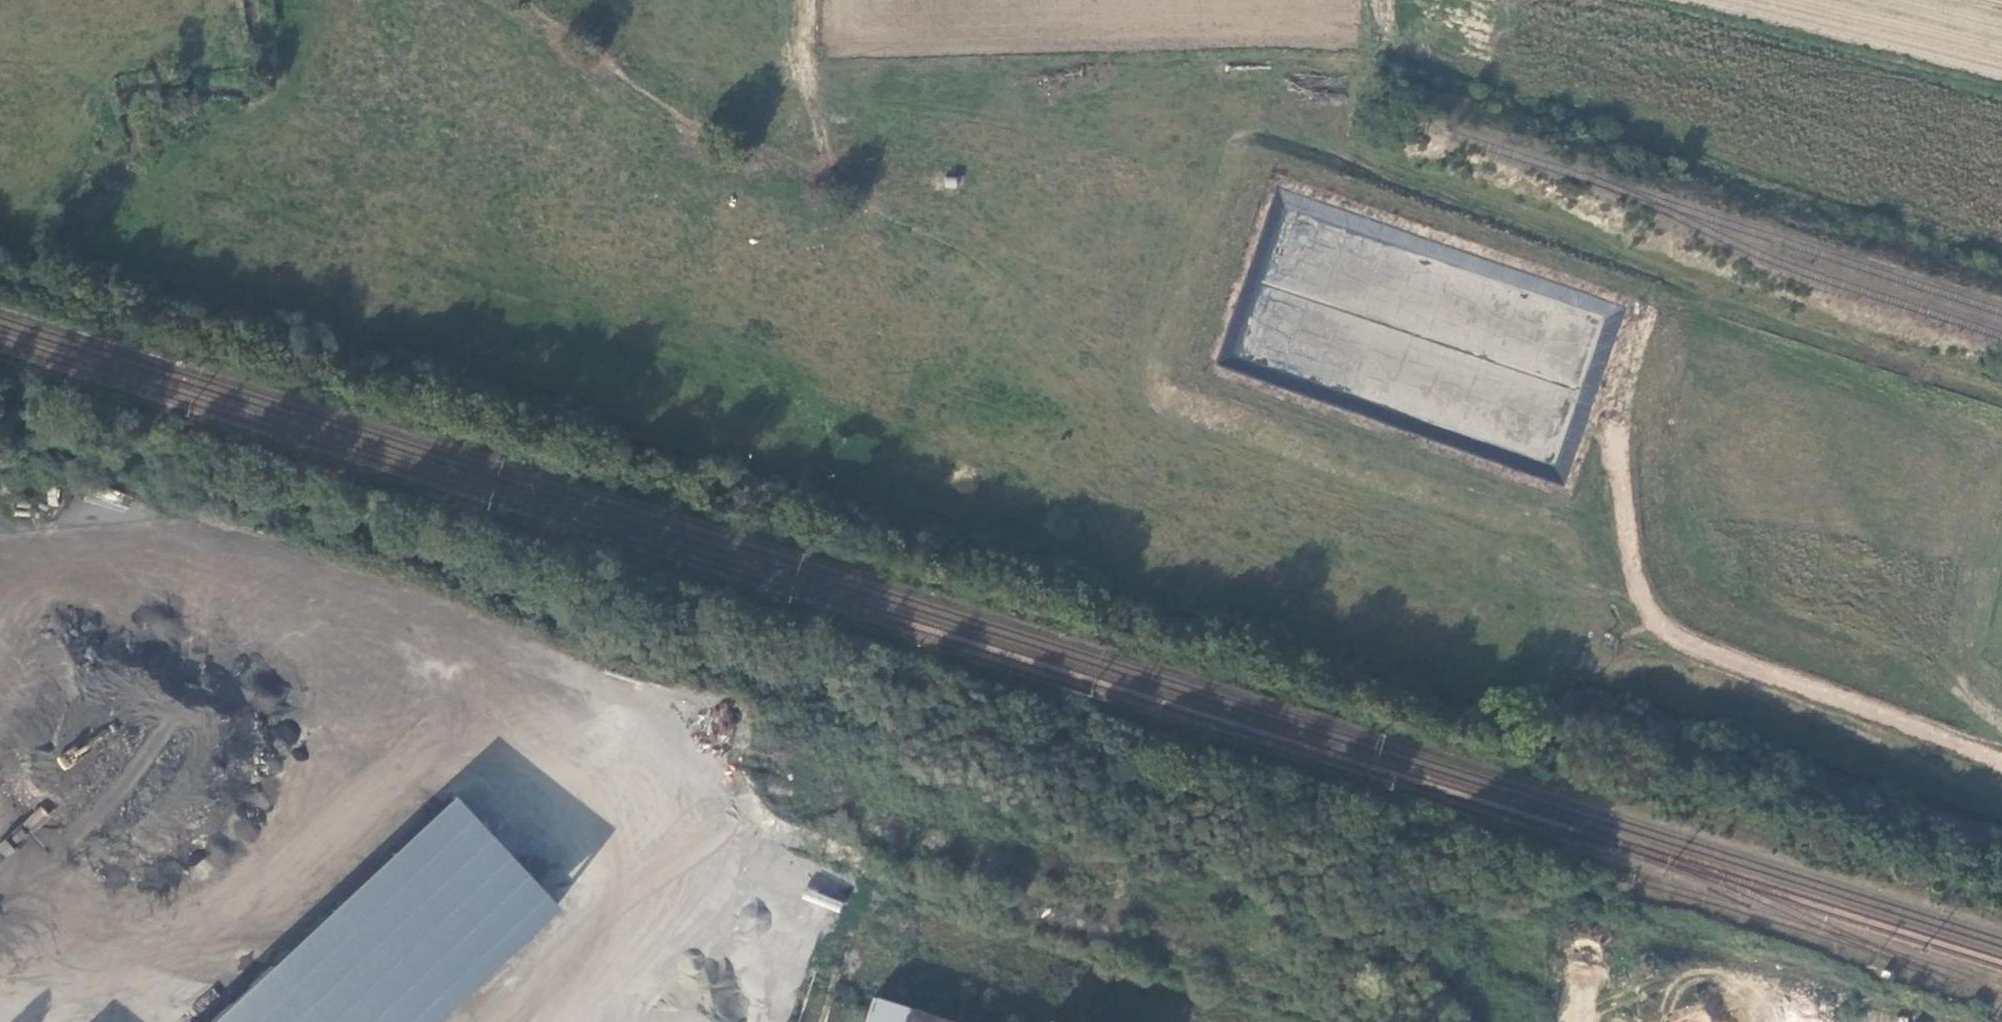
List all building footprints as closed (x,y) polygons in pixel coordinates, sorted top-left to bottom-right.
[(1281,319),(1303,334),(1278,350),(1268,344),(1250,370),(1500,437),(1511,396),(1570,411),(1589,340),(1611,346),(1621,305),(1585,295),(1571,304),(1568,315),(1553,311),(1557,306),(1513,294),(1492,262),(1339,221),(1342,223),(1314,240),(1312,246),(1323,249),(1321,256),(1296,272),(1294,269),(1288,291),(1305,295),(1302,306),(1281,319)] [(1576,400),(1571,434),(1583,436),(1588,401),(1576,400)] [(430,829),(278,969),(327,1021),(443,1021),(564,911),(462,800),(430,829)] [(278,969),(221,1021),(327,1021),(278,969)] [(875,997),(868,1021),(955,1021),(875,997)]
